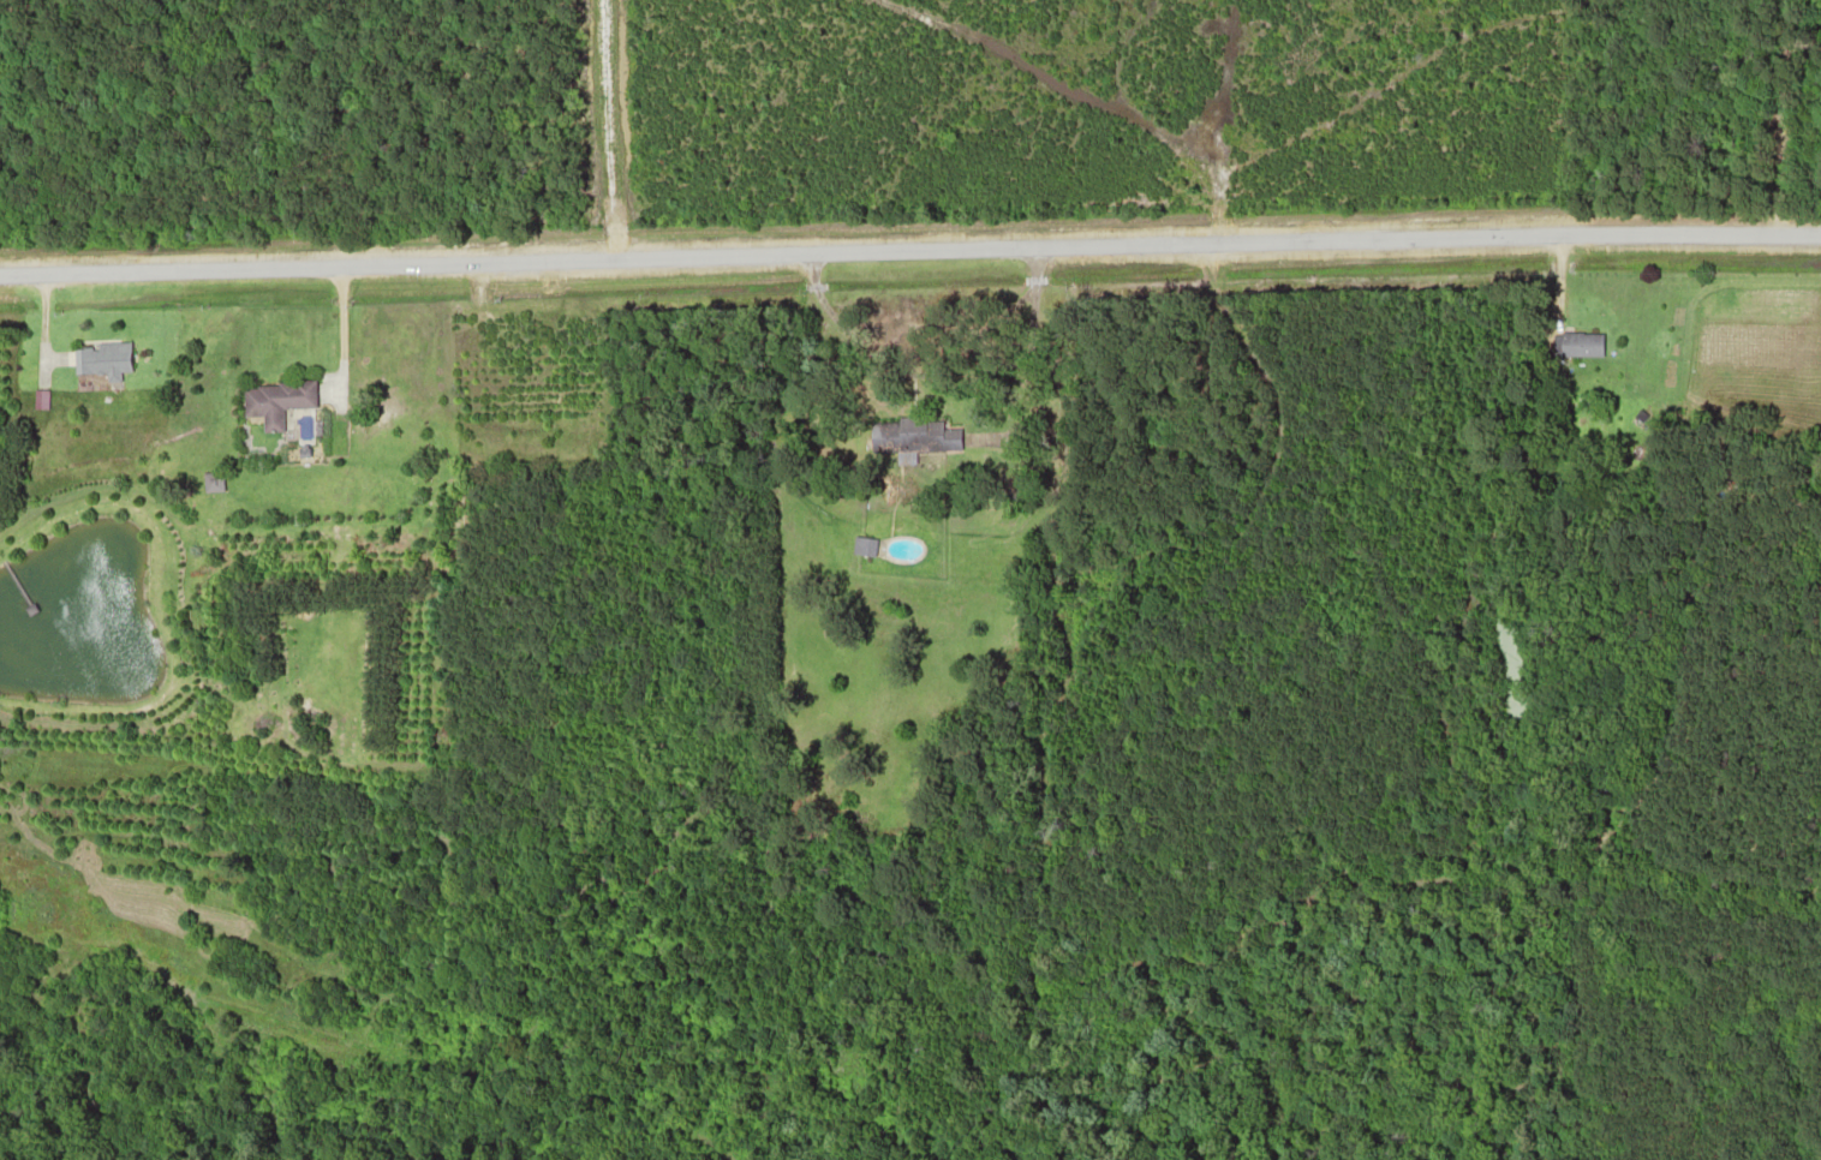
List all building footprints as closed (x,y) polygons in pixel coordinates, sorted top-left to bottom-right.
[(1562,331),(1600,331),(1599,355),(1562,354),(1562,331)] [(72,343),(126,341),(129,371),(74,375),(72,343)] [(240,387),(310,382),(311,409),(243,414),(240,387)] [(955,451),(955,420),(879,421),(879,452),(955,451)] [(220,491),(219,473),(201,474),(202,492),(220,491)] [(872,555),(871,539),(851,539),(852,555),(872,555)]
